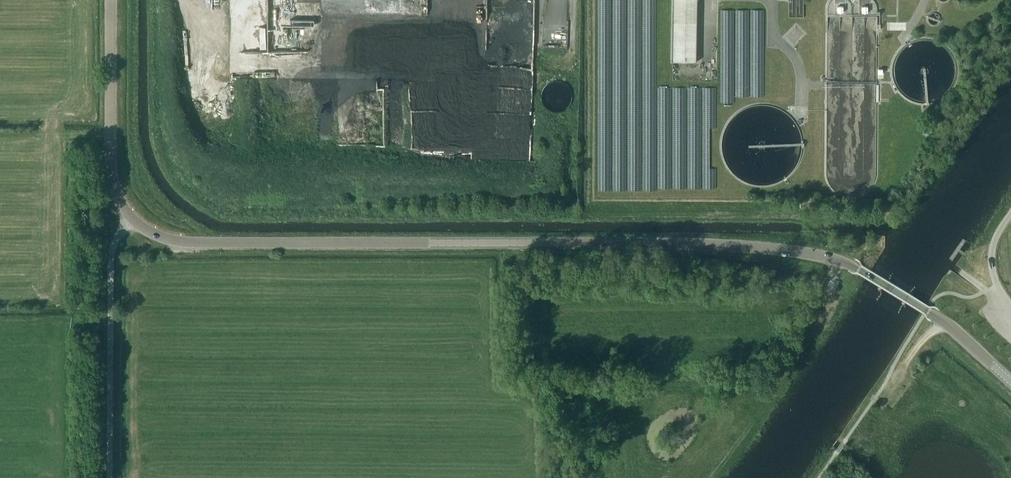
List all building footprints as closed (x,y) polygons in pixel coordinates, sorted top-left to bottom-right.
[(696,61),(697,0),(673,0),(672,61),(696,61)] [(789,17),(804,17),(804,0),(789,0),(789,17)] [(852,4),(851,4),(850,2),(849,0),(831,0),(830,1),(828,3),(828,6),(827,16),(877,16),(877,29),(880,29),(880,24),(880,11),(877,11),(877,6),(876,3),(874,1),(873,0),(855,0),(854,1),(853,3),(853,4),(852,4)] [(802,52),(811,45),(808,42),(799,49),(802,52)]
